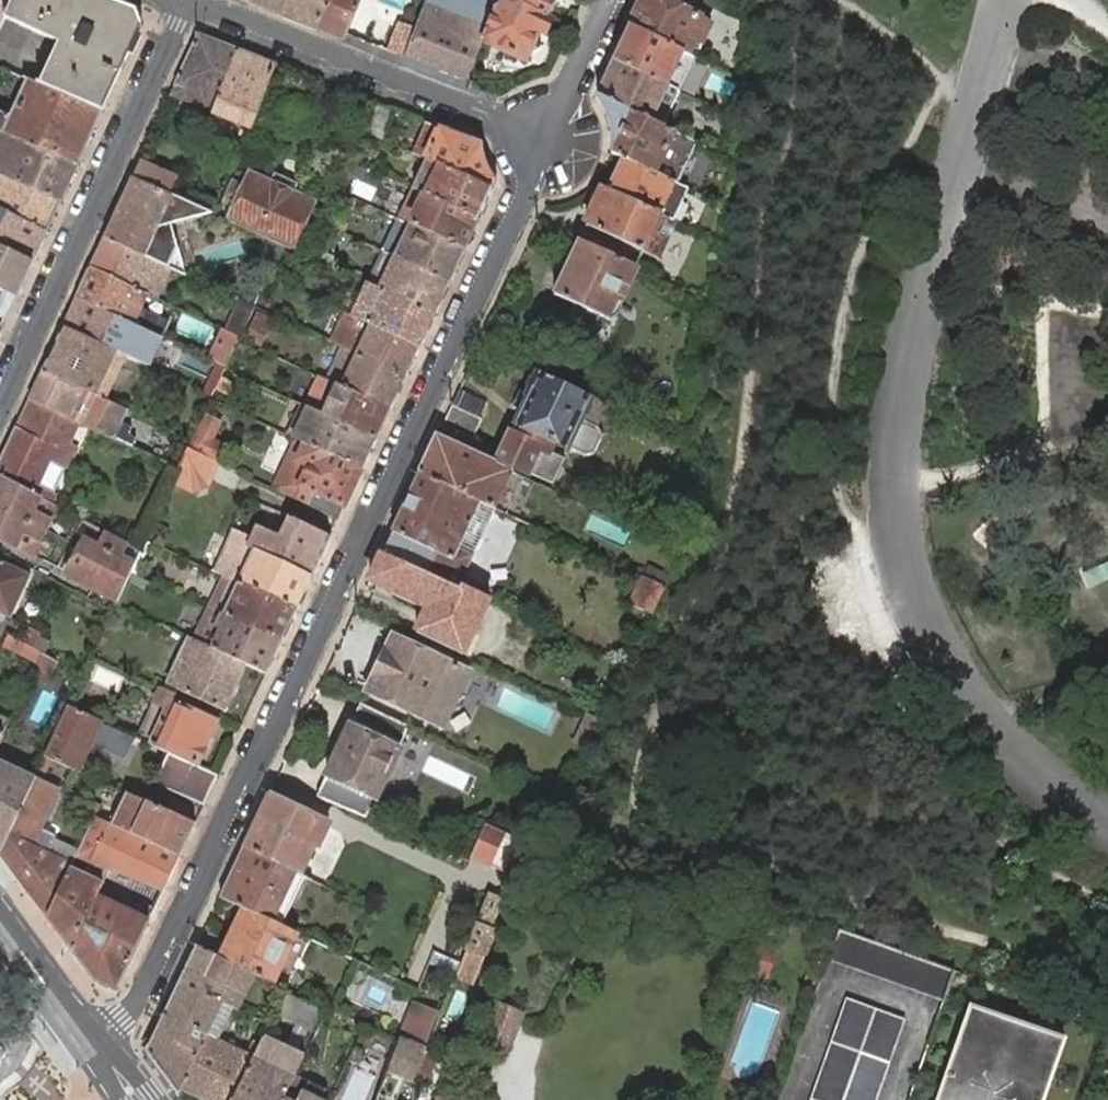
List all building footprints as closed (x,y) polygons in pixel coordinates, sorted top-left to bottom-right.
[(13,0),(0,0),(0,28),(5,18),(13,0)] [(5,18),(46,37),(59,44),(40,85),(102,112),(142,26),(136,11),(120,5),(107,0),(13,0),(5,18)] [(284,9),(287,0),(259,0),(284,9)] [(284,9),(317,22),(326,0),(287,0),(284,9)] [(317,22),(345,33),(358,0),(326,0),(317,22)] [(435,0),(427,0),(415,31),(416,31),(406,57),(467,81),(483,41),(495,10),(487,7),(486,10),(460,0),(443,0),(442,3),(435,0)] [(486,10),(487,7),(495,10),(497,5),(485,0),(460,0),(486,10)] [(495,10),(483,41),(486,42),(490,44),(498,48),(502,50),(525,61),(535,40),(538,33),(544,36),(551,19),(549,18),(511,0),(498,0),(497,5),(495,10)] [(549,18),(557,2),(553,0),(511,0),(549,18)] [(631,26),(683,52),(688,55),(695,58),(698,51),(691,48),(695,42),(701,45),(711,25),(699,18),(673,5),(676,0),(643,0),(631,26)] [(399,24),(389,50),(406,57),(416,31),(415,31),(399,24)] [(683,52),(631,26),(615,60),(667,85),(679,91),(691,65),(696,68),(704,72),(707,72),(711,66),(695,58),(688,55),(683,52)] [(199,35),(171,96),(181,100),(185,89),(211,99),(207,109),(213,112),(238,49),(199,35)] [(276,64),(238,49),(213,112),(212,113),(252,128),(276,64)] [(693,106),(696,99),(679,91),(667,85),(615,60),(597,97),(651,122),(663,128),(675,100),(690,107),(693,106)] [(102,112),(40,85),(33,83),(17,119),(10,116),(0,111),(0,131),(3,132),(78,165),(102,112)] [(185,89),(181,100),(207,109),(211,99),(185,89)] [(679,184),(698,145),(675,134),(663,128),(651,122),(597,97),(599,100),(601,102),(603,105),(605,108),(606,111),(607,114),(609,117),(610,120),(611,123),(611,127),(612,130),(613,133),(613,136),(613,140),(613,143),(612,147),(612,150),(612,153),(623,159),(656,174),(675,183),(679,184)] [(395,110),(378,104),(368,132),(382,139),(395,110)] [(440,165),(493,190),(497,182),(496,180),(494,178),(493,177),(492,174),(490,172),(489,170),(488,168),(487,166),(486,164),(486,162),(485,160),(484,158),(483,155),(483,153),(483,151),(482,148),(482,146),(482,144),(440,128),(429,124),(414,153),(426,159),(428,160),(440,165)] [(78,165),(3,132),(0,138),(0,173),(61,202),(78,165)] [(373,147),(377,138),(370,134),(366,144),(373,147)] [(673,221),(688,188),(679,184),(675,183),(656,174),(623,159),(620,165),(608,190),(660,215),(661,215),(673,221)] [(414,189),(414,190),(427,195),(479,220),(493,190),(440,165),(428,160),(425,166),(422,168),(414,187),(414,189)] [(178,177),(140,161),(132,178),(170,195),(171,195),(174,188),(178,177)] [(61,202),(0,173),(0,210),(47,232),(61,202)] [(235,184),(231,183),(223,204),(224,204),(228,206),(236,210),(230,222),(284,247),(291,250),(312,204),(292,195),(297,186),(290,182),(282,179),(275,176),(271,186),(251,176),(245,189),(241,187),(235,184)] [(170,195),(132,178),(105,237),(169,267),(172,268),(187,275),(178,247),(172,224),(199,217),(213,214),(203,210),(186,201),(175,196),(171,195),(170,195)] [(658,260),(676,222),(673,221),(661,215),(660,215),(608,190),(604,189),(580,241),(636,268),(643,252),(658,260)] [(427,195),(414,190),(400,220),(401,220),(412,225),(465,250),(479,220),(427,195)] [(47,232),(0,210),(0,247),(33,263),(47,232)] [(397,258),(450,282),(465,250),(412,225),(401,220),(385,253),(397,258)] [(323,252),(331,231),(317,224),(305,257),(319,263),(323,252)] [(169,267),(105,237),(91,268),(147,293),(158,298),(172,268),(169,267)] [(621,302),(637,268),(636,268),(580,241),(570,262),(565,274),(555,295),(574,304),(570,316),(572,323),(587,331),(594,328),(599,316),(604,319),(611,323),(612,321),(613,321),(613,320),(614,320),(615,319),(615,318),(616,318),(617,317),(618,317),(618,316),(619,314),(620,314),(620,313),(620,312),(621,311),(621,310),(621,308),(621,307),(622,306),(622,305),(622,304),(621,304),(621,303),(621,302)] [(33,263),(0,247),(0,316),(7,319),(17,298),(33,263)] [(334,257),(323,252),(319,263),(330,268),(334,257)] [(385,253),(385,252),(378,266),(390,272),(397,258),(385,253)] [(382,291),(434,315),(450,282),(397,258),(390,272),(378,266),(369,285),(382,291)] [(91,268),(77,298),(138,326),(162,337),(168,325),(139,311),(147,293),(91,268)] [(255,307),(264,285),(226,294),(239,299),(254,307),(255,307)] [(373,326),(419,348),(434,315),(382,291),(369,285),(368,285),(353,317),(362,321),(373,326)] [(77,298),(63,327),(124,356),(126,351),(139,357),(150,337),(136,331),(138,326),(77,298)] [(242,337),(254,307),(239,299),(225,330),(242,337)] [(405,377),(419,348),(373,326),(362,321),(353,317),(340,311),(326,341),(343,348),(348,351),(359,355),(405,377)] [(242,341),(252,346),(259,331),(249,326),(242,341)] [(63,327),(43,370),(106,399),(122,366),(138,373),(142,364),(126,356),(124,356),(63,327)] [(226,368),(240,340),(242,337),(225,330),(225,329),(210,360),(217,364),(226,368)] [(166,344),(150,337),(139,357),(156,365),(166,344)] [(242,341),(240,340),(234,352),(253,361),(258,349),(252,346),(242,341)] [(390,409),(405,377),(359,355),(348,351),(343,348),(327,381),(344,388),(390,409)] [(206,358),(192,388),(204,393),(212,399),(226,368),(217,364),(210,360),(206,358)] [(43,370),(30,400),(78,422),(95,430),(115,439),(129,410),(128,409),(111,402),(106,399),(43,370)] [(597,433),(610,405),(594,398),(538,372),(538,373),(527,395),(517,391),(513,400),(525,406),(523,411),(517,423),(520,425),(515,436),(541,448),(555,455),(561,444),(570,449),(586,456),(594,455),(602,439),(597,433)] [(376,440),(390,409),(344,388),(327,381),(317,376),(304,406),(308,408),(314,411),(376,440)] [(452,406),(480,418),(487,403),(460,390),(452,406)] [(116,391),(111,402),(128,409),(133,400),(116,391)] [(22,415),(17,428),(63,452),(66,467),(77,445),(70,441),(78,422),(30,400),(22,415)] [(228,429),(236,411),(219,403),(211,420),(228,429)] [(362,470),(376,440),(314,411),(308,408),(304,406),(290,436),(294,438),(306,444),(362,470)] [(472,442),(483,419),(480,418),(452,406),(442,428),(472,442)] [(0,464),(0,476),(40,497),(50,503),(55,493),(52,492),(66,467),(63,452),(17,428),(0,464)] [(555,455),(541,448),(515,436),(511,435),(507,444),(504,451),(500,459),(529,474),(536,477),(551,484),(563,458),(555,455)] [(494,508),(511,471),(438,437),(421,474),(481,502),(494,508)] [(344,506),(362,470),(306,444),(298,460),(297,459),(288,479),(300,485),(294,498),(338,519),(344,506)] [(208,487),(219,463),(188,448),(179,468),(173,481),(196,492),(208,487)] [(393,532),(383,554),(439,580),(449,585),(454,574),(463,578),(496,509),(494,508),(481,502),(421,474),(393,532)] [(45,530),(50,519),(45,516),(33,512),(40,497),(0,476),(0,508),(45,530)] [(196,492),(173,481),(166,497),(192,509),(199,494),(196,492)] [(50,503),(40,497),(33,512),(45,516),(51,503),(50,503)] [(16,548),(23,534),(33,538),(40,542),(45,530),(0,508),(0,541),(16,548)] [(311,577),(330,537),(276,511),(257,551),(311,577)] [(150,537),(162,543),(168,530),(156,524),(150,537)] [(105,532),(92,525),(84,538),(99,546),(105,532)] [(67,574),(93,588),(117,538),(105,532),(99,546),(84,538),(80,548),(67,574)] [(238,582),(296,609),(311,577),(257,551),(249,548),(253,540),(233,532),(215,572),(223,576),(235,581),(238,582)] [(23,534),(16,548),(27,553),(33,538),(23,534)] [(118,602),(131,573),(135,564),(122,558),(128,544),(117,538),(93,588),(118,602)] [(122,558),(135,564),(140,551),(128,544),(122,558)] [(483,611),(489,600),(462,586),(460,590),(449,585),(439,580),(383,554),(373,574),(370,581),(392,591),(428,607),(416,633),(462,655),(468,657),(475,642),(477,638),(472,635),(475,630),(483,611)] [(1095,562),(1100,579),(1107,576),(1107,558),(1095,562)] [(12,618),(31,576),(0,561),(0,612),(12,618)] [(224,615),(281,641),(296,609),(238,582),(235,581),(223,576),(208,608),(216,611),(224,615)] [(651,613),(663,588),(642,578),(631,603),(651,613)] [(266,674),(281,641),(224,615),(216,611),(210,625),(217,628),(222,631),(213,649),(246,664),(266,674)] [(34,648),(40,638),(42,634),(32,628),(25,643),(34,648)] [(4,645),(37,663),(42,652),(34,648),(25,643),(9,635),(4,645)] [(470,673),(393,636),(388,648),(385,654),(375,673),(370,683),(367,691),(443,728),(450,714),(458,718),(461,713),(470,693),(462,689),(470,673)] [(40,638),(42,652),(45,654),(51,644),(40,638)] [(246,664),(213,649),(190,639),(187,645),(184,647),(178,660),(176,666),(172,675),(172,677),(169,686),(225,711),(231,696),(237,683),(246,664)] [(51,675),(58,661),(45,654),(42,652),(37,663),(35,667),(51,675)] [(96,665),(91,681),(117,690),(123,674),(96,665)] [(172,702),(175,695),(161,689),(155,702),(168,708),(152,745),(168,752),(197,765),(217,723),(172,702)] [(410,726),(362,703),(353,721),(356,722),(354,728),(351,726),(327,776),(329,777),(328,779),(326,779),(317,797),(366,818),(374,801),(371,800),(372,797),(377,799),(400,750),(399,749),(410,726)] [(78,771),(100,721),(68,707),(45,757),(78,771)] [(11,720),(0,714),(0,743),(11,720)] [(105,729),(98,757),(127,763),(133,736),(105,729)] [(204,805),(218,775),(197,765),(168,752),(155,783),(204,805)] [(49,764),(43,761),(39,771),(44,774),(49,764)] [(34,781),(0,764),(0,853),(34,781)] [(77,854),(54,842),(49,854),(32,846),(37,835),(58,791),(34,781),(0,853),(48,917),(70,869),(74,861),(76,857),(77,854)] [(180,856),(195,824),(139,799),(129,794),(120,812),(109,807),(103,821),(180,856)] [(329,823),(269,794),(244,849),(299,874),(300,874),(315,844),(319,846),(329,823)] [(100,805),(89,799),(84,811),(95,816),(100,805)] [(103,821),(109,807),(101,803),(100,805),(95,816),(95,817),(103,821)] [(149,922),(180,856),(103,821),(95,817),(77,854),(76,857),(83,860),(108,873),(103,885),(97,898),(72,950),(95,981),(117,991),(149,922)] [(517,850),(520,840),(487,825),(472,857),(490,865),(506,873),(517,850)] [(54,842),(37,835),(32,846),(49,854),(54,842)] [(299,874),(244,849),(221,897),(246,909),(256,914),(276,923),(282,909),(299,874)] [(48,917),(72,950),(97,898),(103,885),(77,872),(80,864),(74,861),(70,869),(48,917)] [(475,983),(508,900),(490,891),(461,962),(457,974),(456,974),(475,983)] [(282,926),(276,923),(256,914),(246,909),(241,921),(235,932),(233,937),(230,943),(222,939),(205,931),(205,930),(197,946),(198,946),(197,947),(222,959),(248,971),(255,974),(272,982),(296,933),(282,926)] [(954,971),(838,930),(835,941),(830,955),(828,959),(944,1000),(954,971)] [(830,955),(835,941),(823,936),(818,951),(830,955)] [(222,959),(197,947),(181,983),(231,1006),(248,971),(222,959)] [(461,962),(435,952),(431,963),(427,972),(453,983),(456,974),(457,974),(461,962)] [(235,1007),(231,1006),(181,983),(148,1050),(148,1053),(179,1093),(181,1088),(207,1034),(217,1039),(217,1038),(219,1034),(222,1032),(235,1007)] [(288,990),(287,989),(278,1009),(318,1028),(327,1009),(296,993),(288,990)] [(812,1099),(876,1099),(905,1019),(848,998),(812,1099)] [(400,1032),(428,1043),(440,1012),(412,1001),(400,1032)] [(970,1008),(964,1024),(938,1099),(1045,1099),(1065,1041),(970,1008)] [(217,1038),(217,1039),(207,1034),(181,1088),(205,1099),(234,1099),(256,1056),(261,1044),(254,1041),(248,1053),(217,1038)] [(304,1057),(264,1038),(261,1044),(256,1056),(234,1099),(284,1099),(295,1075),(304,1057)] [(406,1077),(414,1081),(415,1080),(426,1048),(400,1039),(399,1042),(388,1071),(388,1072),(380,1089),(376,1099),(397,1099),(406,1077)] [(439,1048),(428,1045),(426,1048),(415,1080),(426,1084),(436,1057),(435,1057),(439,1048)] [(493,1061),(469,1052),(461,1071),(486,1080),(493,1061)] [(295,1075),(284,1099),(322,1099),(327,1090),(295,1075)]
